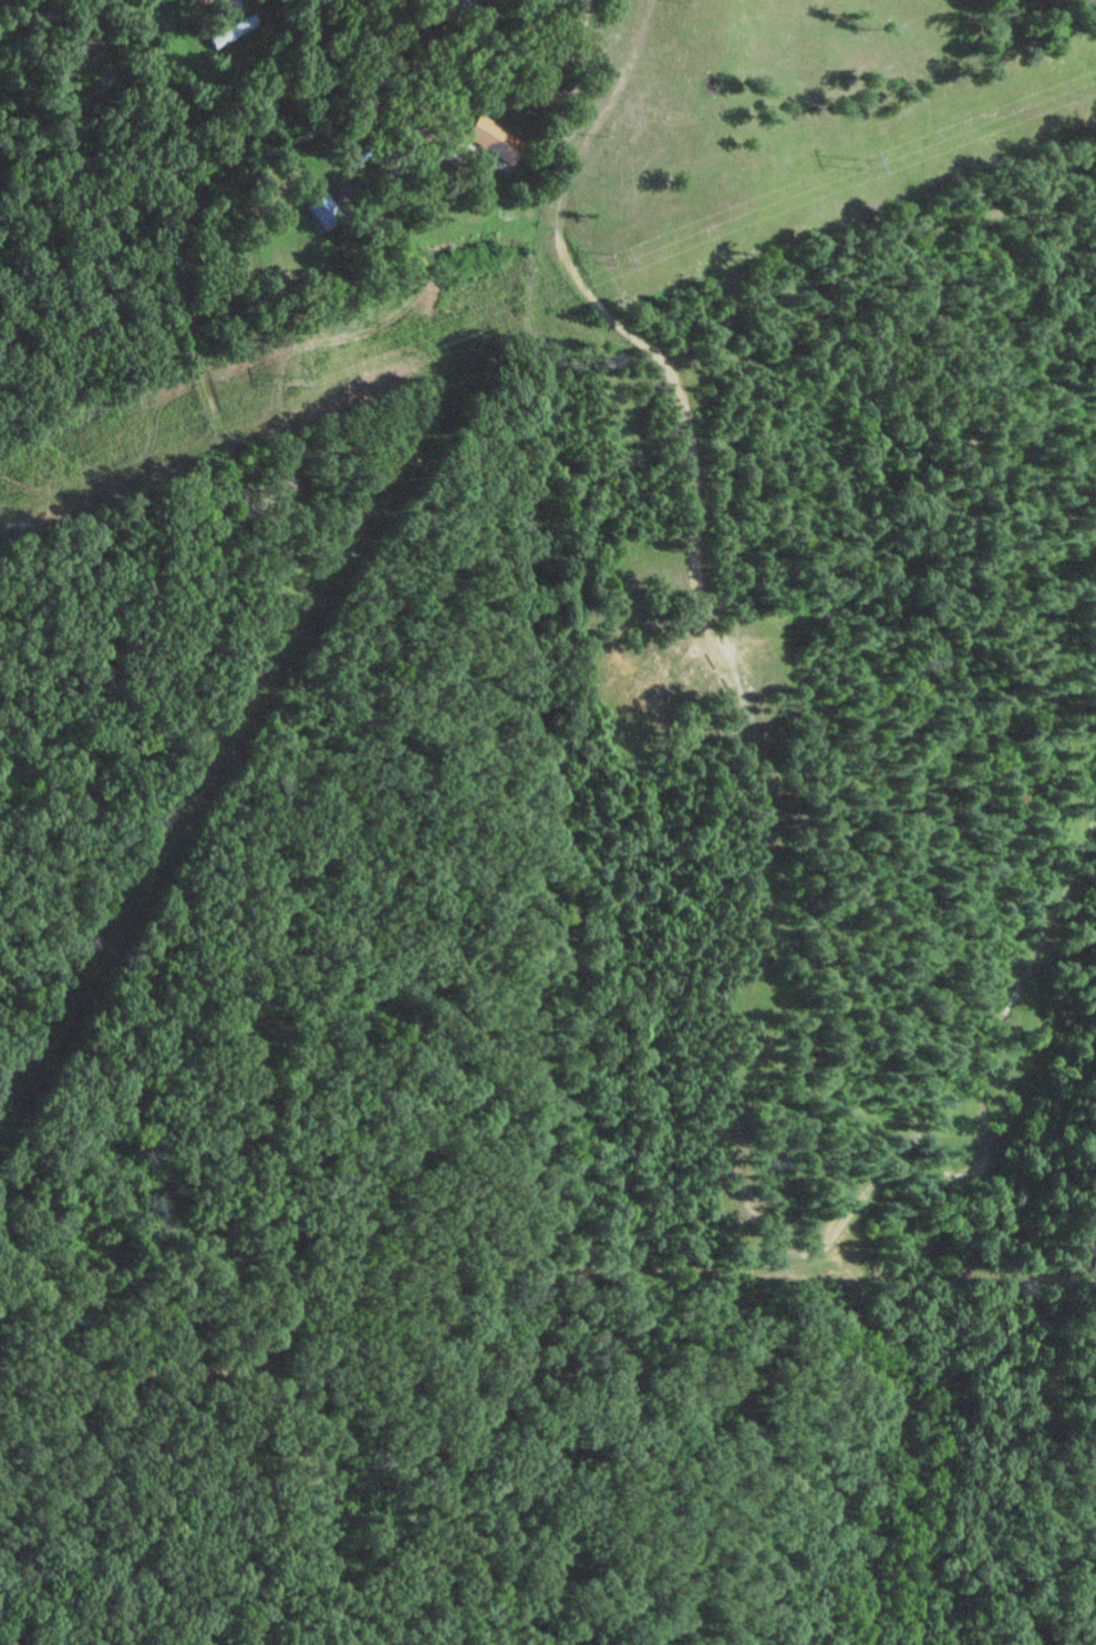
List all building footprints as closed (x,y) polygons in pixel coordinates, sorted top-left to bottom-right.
[(215,35),(220,45),(251,27),(246,17),(215,35)] [(502,165),(517,144),(472,113),(457,134),(502,165)] [(344,216),(324,195),(308,211),(327,232),(344,216)]
